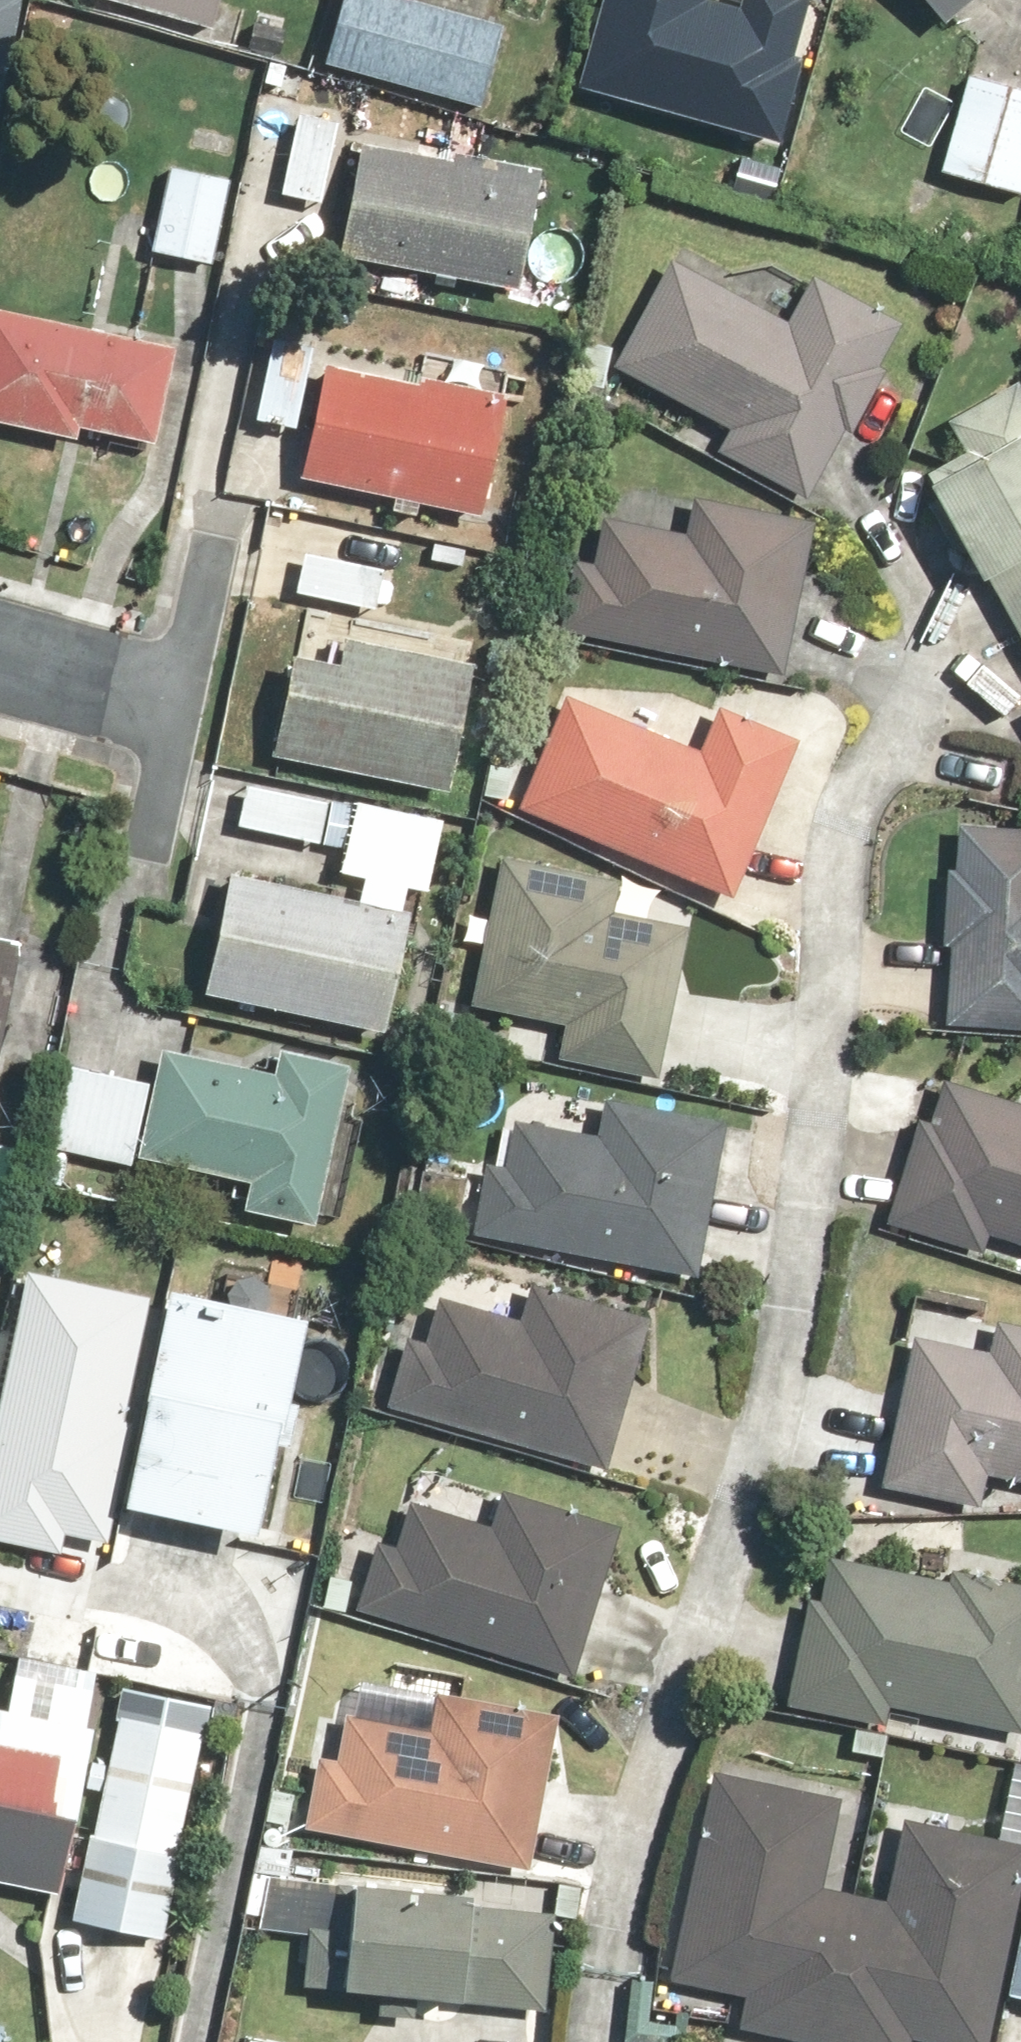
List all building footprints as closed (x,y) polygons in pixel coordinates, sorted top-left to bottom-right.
[(16,0),(0,0),(0,81),(16,0)] [(206,21),(211,0),(102,0),(206,21)] [(441,0),(329,0),(317,71),(486,99),(501,10),(441,0)] [(578,75),(780,127),(801,48),(790,45),(801,0),(597,0),(578,75)] [(933,32),(967,0),(903,0),(933,32)] [(948,76),(926,171),(1019,193),(1020,185),(1020,93),(948,76)] [(333,122),(291,112),(271,195),(313,205),(333,122)] [(531,166),(350,135),(328,257),(509,289),(531,166)] [(228,175),(159,164),(145,253),(214,264),(228,175)] [(775,325),(661,261),(602,365),(717,429),(704,453),(795,503),(893,328),(802,277),(775,325)] [(0,309),(0,430),(147,453),(166,335),(0,309)] [(328,329),(259,320),(245,422),(297,429),(290,483),(481,507),(496,393),(322,370),(328,329)] [(936,433),(957,464),(903,500),(962,588),(974,580),(1020,650),(1020,376),(936,433)] [(563,558),(550,630),(775,669),(800,524),(690,505),(685,535),(597,519),(590,563),(563,558)] [(381,562),(305,547),(297,585),(374,599),(381,562)] [(326,662),(279,654),(262,752),(435,783),(460,645),(333,622),(326,662)] [(553,691),(501,807),(716,905),(789,746),(706,708),(686,751),(553,691)] [(324,803),(237,787),(229,833),(316,848),(324,803)] [(937,1022),(1020,1030),(1020,830),(958,824),(953,873),(939,871),(932,946),(944,947),(937,1022)] [(612,882),(494,858),(464,1006),(548,1023),(540,1061),(650,1084),(681,933),(605,917),(612,882)] [(398,923),(211,883),(186,1002),(372,1042),(398,923)] [(16,929),(0,926),(0,1024),(16,929)] [(157,1044),(155,1053),(125,1154),(233,1186),(226,1211),(298,1232),(343,1077),(270,1056),(265,1076),(157,1044)] [(136,1085),(63,1069),(45,1150),(118,1166),(136,1085)] [(875,1213),(967,1253),(978,1227),(1020,1246),(1020,1111),(942,1076),(920,1125),(915,1122),(875,1213)] [(469,1165),(456,1239),(686,1281),(714,1129),(595,1107),(589,1141),(502,1125),(494,1170),(469,1165)] [(24,1259),(0,1375),(0,1525),(58,1537),(62,1520),(104,1528),(154,1286),(24,1259)] [(319,1304),(170,1272),(121,1499),(270,1531),(319,1304)] [(400,1337),(379,1400),(586,1468),(635,1322),(523,1285),(510,1324),(438,1299),(423,1344),(400,1337)] [(903,1336),(867,1489),(957,1511),(965,1477),(1020,1490),(1020,1329),(991,1322),(983,1355),(903,1336)] [(365,1534),(341,1609),(559,1680),(606,1534),(504,1501),(494,1532),(410,1505),(397,1544),(365,1534)] [(768,1704),(870,1732),(877,1704),(1015,1741),(1020,1717),(1020,1584),(947,1565),(938,1596),(823,1565),(812,1607),(795,1602),(768,1704)] [(309,1763),(295,1821),(518,1872),(553,1719),(427,1689),(418,1733),(342,1715),(330,1768),(309,1763)] [(0,1711),(0,1892),(49,1900),(79,1724),(0,1711)] [(193,1730),(104,1713),(63,1922),(152,1940),(193,1730)] [(710,1770),(660,1970),(736,1989),(724,2035),(751,2041),(901,2041),(902,2041),(905,2041),(984,2041),(995,1998),(1020,2005),(1020,1897),(1020,1894),(1020,1844),(894,1812),(873,1897),(815,1883),(836,1802),(710,1770)] [(448,1891),(329,1884),(323,1991),(538,2003),(543,1918),(447,1913),(448,1891)]
